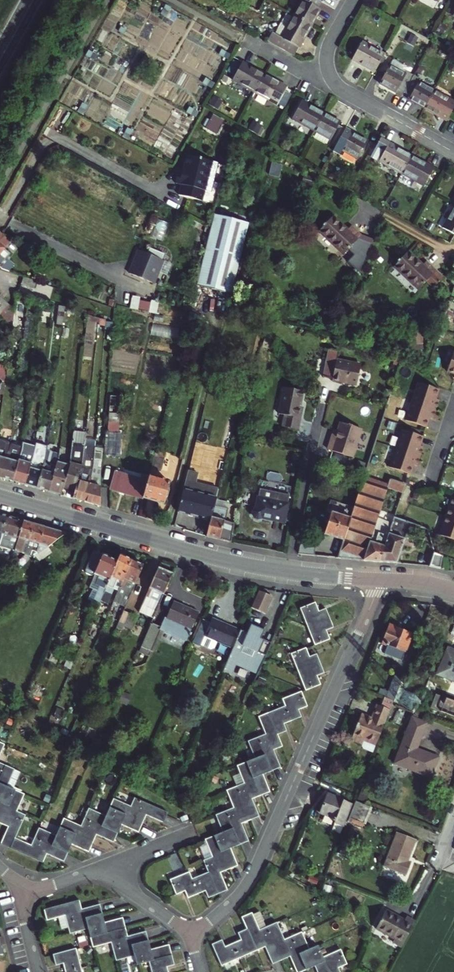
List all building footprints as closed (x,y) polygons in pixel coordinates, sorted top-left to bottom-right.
[(320,9),(316,7),(320,1),(318,0),(303,0),(294,16),(311,25),(320,9)] [(173,10),(168,7),(163,16),(168,18),(173,10)] [(298,47),(311,25),(294,16),(287,12),(275,34),(272,33),(267,41),(293,56),(298,47)] [(352,60),(374,72),(384,54),(362,42),(352,60)] [(87,52),(84,56),(93,61),(95,57),(87,52)] [(233,57),(225,52),(222,57),(231,62),(233,57)] [(233,80),(255,92),(264,75),(242,62),(233,80)] [(398,89),(404,93),(414,75),(407,71),(405,75),(390,66),(380,83),(396,92),(398,89)] [(287,87),(264,75),(255,92),(277,104),(287,87)] [(420,79),(414,75),(404,93),(410,96),(409,99),(425,108),(434,91),(418,81),(420,79)] [(214,90),(216,86),(207,81),(205,85),(214,90)] [(447,121),(453,108),(453,102),(434,91),(425,108),(447,121)] [(293,118),(314,131),(324,114),(302,102),(293,118)] [(81,106),(76,115),(81,117),(85,108),(81,106)] [(197,119),(199,115),(190,110),(188,115),(197,119)] [(207,127),(218,133),(225,119),(214,113),(207,127)] [(338,126),(340,123),(324,114),(314,131),(331,140),(329,143),(335,147),(345,129),(338,126)] [(345,129),(335,147),(358,159),(367,142),(345,129)] [(128,131),(123,140),(128,142),(132,133),(128,131)] [(401,174),(411,156),(380,139),(370,157),(401,174)] [(188,155),(185,166),(183,168),(182,174),(178,173),(176,183),(181,184),(179,195),(203,201),(205,190),(206,191),(213,161),(188,155)] [(411,156),(401,174),(424,186),(434,169),(411,156)] [(443,227),(453,233),(453,207),(443,227)] [(348,229),(351,226),(337,212),(334,216),(348,229)] [(213,215),(195,286),(231,296),(249,224),(213,215)] [(361,235),(351,226),(348,229),(334,216),(319,232),(343,255),(361,235)] [(10,244),(14,239),(0,233),(0,235),(10,244)] [(10,244),(0,235),(0,268),(1,269),(7,271),(12,266),(12,265),(9,261),(7,259),(10,255),(4,250),(10,244)] [(423,264),(426,261),(412,247),(409,251),(423,264)] [(128,274),(150,283),(152,278),(155,280),(158,272),(156,270),(160,260),(138,250),(133,261),(134,262),(128,274)] [(445,279),(426,261),(423,264),(409,251),(393,267),(418,290),(426,281),(435,289),(445,279)] [(23,277),(21,284),(33,288),(36,282),(23,277)] [(93,287),(90,294),(97,297),(99,290),(93,287)] [(133,309),(160,310),(160,299),(133,298),(133,309)] [(12,326),(14,311),(0,299),(0,315),(12,326)] [(45,318),(52,319),(53,308),(47,307),(47,304),(41,303),(40,312),(46,312),(45,318)] [(63,309),(53,308),(52,319),(62,320),(63,309)] [(179,335),(179,326),(153,325),(152,334),(179,335)] [(323,364),(321,373),(330,376),(330,377),(355,384),(360,364),(337,358),(339,350),(328,347),(323,364)] [(418,382),(411,401),(436,410),(439,400),(436,399),(439,389),(418,382)] [(298,429),(303,406),(300,406),(302,392),(283,387),(278,414),(284,415),(281,426),(298,429)] [(123,396),(112,395),(109,431),(120,432),(123,396)] [(411,401),(405,420),(426,427),(429,418),(433,419),(436,410),(411,401)] [(343,421),(340,430),(337,440),(333,438),(330,449),(353,457),(363,428),(343,421)] [(378,433),(381,423),(376,421),(372,431),(378,433)] [(402,429),(395,448),(420,457),(423,447),(420,446),(423,437),(402,429)] [(86,433),(73,432),(72,445),(85,447),(86,433)] [(106,433),(105,455),(121,456),(122,434),(106,433)] [(1,478),(10,447),(11,443),(0,440),(0,478),(1,478)] [(22,446),(21,450),(12,481),(25,485),(31,464),(27,463),(29,457),(32,445),(23,443),(22,446)] [(35,443),(34,451),(32,458),(31,464),(25,485),(37,488),(46,454),(47,446),(35,443)] [(63,488),(75,491),(83,464),(85,447),(72,445),(69,465),(63,488)] [(57,463),(57,462),(58,457),(49,455),(50,446),(47,446),(46,454),(37,488),(48,491),(57,463)] [(10,447),(1,478),(12,481),(21,450),(10,447)] [(96,448),(85,447),(83,464),(75,491),(73,498),(85,502),(94,467),(95,465),(95,460),(96,448)] [(395,448),(389,467),(410,474),(413,465),(417,466),(420,457),(395,448)] [(165,453),(154,450),(152,457),(164,460),(165,453)] [(150,464),(150,467),(161,470),(164,460),(152,457),(150,464)] [(100,506),(102,469),(99,468),(99,464),(100,460),(95,460),(95,465),(94,467),(85,502),(100,506)] [(63,488),(69,465),(57,462),(57,463),(48,491),(61,495),(63,488)] [(110,489),(123,492),(126,474),(115,471),(110,489)] [(142,498),(148,476),(142,475),(141,478),(126,474),(123,492),(142,498)] [(168,482),(148,476),(142,498),(162,503),(164,498),(167,496),(169,489),(167,487),(168,482)] [(370,543),(374,531),(377,521),(388,489),(388,486),(389,485),(364,477),(363,479),(354,507),(351,519),(344,540),(338,558),(364,561),(370,543)] [(389,485),(388,486),(388,489),(402,493),(404,485),(396,483),(390,481),(389,485)] [(195,486),(184,483),(177,511),(210,520),(215,498),(193,493),(195,486)] [(288,495),(276,492),(259,489),(255,508),(253,511),(251,515),(254,518),(258,518),(261,517),(283,522),(287,504),(288,495)] [(215,498),(210,520),(206,536),(231,542),(234,524),(225,522),(229,509),(222,507),(223,501),(221,501),(223,493),(217,492),(215,498)] [(453,519),(453,498),(452,497),(445,516),(453,519)] [(331,513),(351,519),(354,507),(334,502),(331,501),(328,512),(331,513)] [(344,540),(351,519),(331,513),(325,533),(344,540)] [(380,562),(394,519),(395,515),(388,513),(385,523),(381,535),(377,534),(376,537),(374,544),(370,543),(364,561),(380,562)] [(0,514),(0,545),(9,517),(0,514)] [(445,516),(439,535),(453,540),(453,519),(445,516)] [(3,559),(6,546),(4,545),(6,538),(14,541),(11,549),(16,551),(25,521),(9,517),(0,545),(0,558),(3,559)] [(415,537),(418,526),(394,519),(380,562),(397,563),(406,534),(415,537)] [(24,544),(29,545),(35,524),(25,521),(16,551),(22,552),(24,544)] [(375,537),(376,537),(377,534),(381,535),(385,523),(377,521),(374,531),(376,532),(375,537)] [(26,554),(33,556),(38,551),(44,527),(35,524),(29,545),(26,554)] [(38,551),(33,556),(34,558),(67,534),(44,527),(38,551)] [(299,543),(297,554),(313,556),(314,544),(299,543)] [(98,607),(118,562),(93,552),(85,571),(86,575),(90,577),(95,576),(99,578),(94,591),(98,593),(92,606),(97,609),(98,607)] [(444,556),(440,555),(435,553),(430,567),(441,568),(444,556)] [(117,597),(132,561),(120,557),(118,562),(98,607),(104,609),(111,594),(117,597)] [(132,561),(117,597),(112,606),(124,611),(143,566),(132,561)] [(153,619),(172,576),(159,570),(140,614),(153,619)] [(258,592),(250,609),(265,615),(272,598),(258,592)] [(315,604),(301,610),(315,644),(329,638),(325,629),(332,626),(325,610),(318,613),(315,604)] [(166,623),(189,633),(197,614),(173,605),(166,623)] [(116,613),(110,611),(108,617),(114,619),(116,613)] [(124,611),(119,624),(132,630),(138,617),(124,611)] [(216,642),(233,649),(241,630),(212,618),(210,623),(202,620),(196,635),(192,643),(200,647),(201,644),(210,649),(214,647),(216,642)] [(159,630),(159,631),(185,642),(189,633),(166,623),(163,622),(159,630)] [(409,633),(386,624),(377,648),(400,656),(409,633)] [(150,626),(138,655),(147,659),(159,631),(159,630),(150,626)] [(272,643),(241,630),(233,649),(228,659),(224,668),(230,671),(231,670),(234,661),(246,666),(248,662),(262,668),(272,643)] [(446,648),(435,674),(452,681),(451,683),(453,684),(453,651),(446,648)] [(316,675),(323,672),(316,655),(309,658),(305,649),(292,654),(306,690),(320,685),(316,675)] [(240,676),(251,679),(253,672),(242,668),(240,676)] [(393,675),(384,698),(392,701),(400,678),(393,675)] [(307,707),(301,693),(284,700),(286,707),(261,717),(267,734),(252,740),(258,757),(240,765),(247,782),(228,790),(235,808),(216,816),(223,833),(206,840),(213,857),(205,861),(210,872),(192,879),(190,873),(171,880),(176,894),(184,891),(187,898),(206,890),(209,897),(227,891),(220,873),(237,866),(230,849),(248,841),(241,824),(259,817),(252,799),(269,792),(263,774),(280,767),(273,750),(282,747),(277,735),(287,731),(284,724),(301,717),(299,710),(307,707)] [(429,708),(453,717),(453,701),(434,694),(429,708)] [(378,706),(376,705),(371,718),(360,714),(351,741),(362,745),(363,749),(372,752),(384,722),(388,710),(391,702),(392,701),(384,698),(381,697),(378,706)] [(415,748),(424,722),(410,717),(393,763),(430,777),(437,756),(415,748)] [(98,746),(103,736),(89,731),(85,741),(98,746)] [(113,801),(106,817),(89,809),(81,827),(64,819),(56,836),(39,829),(31,845),(14,837),(24,815),(15,811),(22,794),(7,787),(14,770),(0,763),(0,823),(9,827),(1,844),(43,863),(47,854),(64,861),(71,844),(88,852),(96,835),(113,842),(121,825),(138,833),(146,816),(163,823),(166,815),(134,800),(130,808),(113,801)] [(149,774),(145,780),(153,785),(157,779),(149,774)] [(335,824),(344,827),(353,804),(327,794),(320,813),(334,818),(333,821),(336,821),(335,824)] [(349,818),(364,824),(370,807),(356,801),(349,818)] [(416,840),(397,833),(384,867),(405,876),(410,863),(407,862),(416,840)] [(45,910),(48,920),(65,915),(71,934),(89,929),(94,947),(112,942),(116,959),(134,954),(136,963),(149,960),(153,971),(169,971),(167,967),(174,965),(168,945),(151,950),(146,932),(128,937),(123,918),(104,923),(99,904),(81,909),(79,901),(45,910)] [(401,948),(414,923),(405,918),(403,921),(385,911),(376,930),(394,939),(392,943),(401,948)] [(212,945),(221,965),(265,947),(272,964),(290,957),(297,971),(301,971),(315,966),(318,971),(340,971),(338,968),(346,964),(340,951),(321,959),(316,947),(308,950),(300,932),(282,940),(275,923),(258,930),(251,914),(242,918),(247,930),(239,934),(242,941),(225,948),(222,941),(212,945)] [(75,950),(53,956),(56,966),(64,964),(66,971),(81,971),(75,950)]
